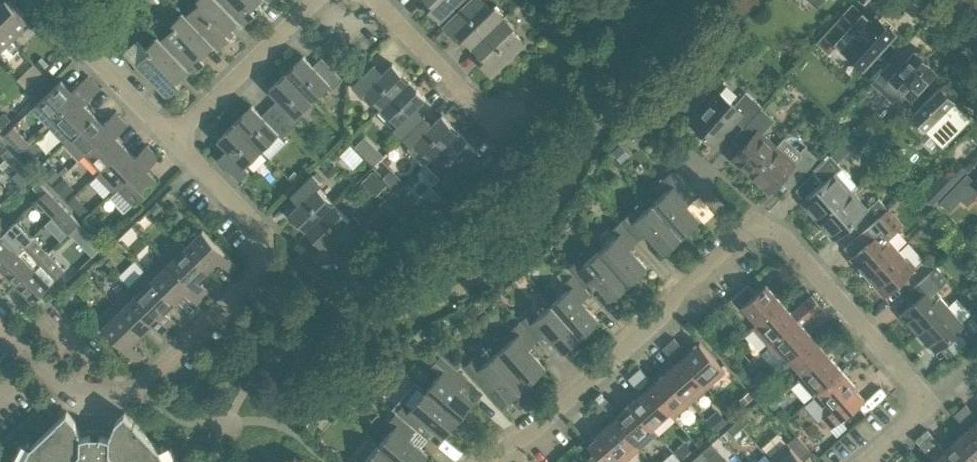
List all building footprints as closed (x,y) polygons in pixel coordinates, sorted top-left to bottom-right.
[(7,0),(5,0),(0,5),(0,26),(13,40),(30,23),(7,0)] [(235,33),(231,29),(239,21),(219,0),(200,0),(201,1),(186,15),(186,16),(214,45),(218,50),(235,33)] [(260,9),(256,5),(261,0),(219,0),(239,21),(243,26),(260,9)] [(465,0),(427,0),(429,2),(425,6),(441,23),(465,0)] [(484,0),(471,0),(444,26),(460,43),(465,39),(473,47),(506,16),(496,6),(492,9),(484,0)] [(763,4),(759,0),(741,0),(755,13),(763,4)] [(880,16),(877,14),(871,20),(850,1),(826,27),(838,38),(837,40),(845,48),(864,65),(896,30),(892,28),(896,23),(884,12),(880,16)] [(122,19),(129,26),(136,19),(129,12),(122,19)] [(193,74),(206,62),(202,57),(214,45),(186,16),(186,15),(183,12),(173,22),(176,25),(161,39),(161,40),(189,69),(189,70),(193,74)] [(493,77),(527,44),(512,29),(515,26),(506,16),(473,47),(481,56),(476,60),(493,77)] [(13,40),(0,26),(0,52),(13,40)] [(168,98),(181,86),(177,81),(189,70),(189,69),(161,40),(161,39),(158,36),(147,46),(151,49),(135,64),(168,98)] [(880,53),(888,61),(899,48),(891,41),(880,53)] [(936,70),(928,63),(929,61),(929,56),(929,55),(922,49),(922,50),(916,49),(900,67),(892,59),(872,80),(894,100),(896,97),(904,104),(912,95),(936,70)] [(317,69),(304,56),(288,72),(314,99),(330,84),(334,88),(343,79),(322,57),(321,58),(325,62),(317,69)] [(42,70),(48,63),(42,57),(35,63),(42,70)] [(410,81),(394,63),(380,76),(372,68),(376,64),(354,85),(363,95),(367,91),(383,107),(410,81)] [(34,98),(52,81),(42,71),(25,88),(34,98)] [(297,116),(314,99),(288,72),(270,89),(283,103),(275,110),(271,107),(270,107),(274,111),(292,129),(301,120),(297,116)] [(50,126),(79,98),(62,80),(33,108),(50,126)] [(427,98),(410,81),(383,107),(379,111),(403,137),(422,119),(426,116),(425,115),(421,119),(413,111),(427,98)] [(957,90),(949,82),(946,82),(941,86),(940,85),(913,111),(913,112),(903,122),(920,139),(931,129),(949,148),(976,122),(970,116),(971,115),(953,97),(957,93),(957,90)] [(735,105),(720,92),(692,124),(715,144),(736,120),(744,127),(762,107),(763,106),(746,91),(735,105)] [(65,143),(95,114),(79,98),(50,126),(65,141),(64,143),(65,143)] [(779,106),(773,101),(766,108),(772,114),(779,106)] [(266,119),(253,106),(236,122),(263,150),(279,134),(283,138),(292,129),(274,111),(266,119)] [(763,133),(775,119),(762,107),(744,127),(736,135),(746,144),(733,159),(751,175),(777,146),(763,133)] [(12,119),(4,111),(0,115),(0,123),(4,127),(12,119)] [(115,126),(122,119),(116,112),(104,123),(95,114),(65,143),(80,159),(87,152),(88,153),(110,130),(114,126),(115,126)] [(422,119),(403,137),(412,146),(409,149),(425,165),(432,158),(460,132),(443,115),(430,128),(422,119)] [(121,132),(128,125),(122,119),(115,126),(121,132)] [(246,166),(263,150),(236,122),(219,139),(232,152),(224,160),(220,156),(219,157),(241,179),(250,170),(246,166)] [(20,152),(30,143),(14,127),(5,136),(20,152)] [(103,169),(126,146),(110,130),(88,153),(103,168),(103,169)] [(837,161),(859,140),(849,131),(831,149),(832,155),(815,171),(825,183),(802,203),(812,215),(813,213),(819,219),(858,185),(837,161)] [(432,158),(425,165),(425,166),(428,164),(441,178),(433,185),(444,197),(475,167),(474,166),(471,170),(463,162),(476,149),(465,137),(460,132),(432,158)] [(777,146),(751,175),(770,192),(784,176),(794,184),(818,157),(805,146),(801,151),(785,137),(777,146)] [(874,141),(869,147),(877,154),(882,148),(874,141)] [(363,154),(372,162),(382,153),(373,144),(363,154)] [(630,154),(621,144),(614,151),(622,160),(630,154)] [(146,159),(154,151),(147,145),(140,152),(146,159)] [(119,185),(142,163),(126,146),(103,169),(103,168),(96,175),(112,191),(119,185)] [(11,164),(17,158),(8,148),(1,154),(6,158),(10,162),(11,164)] [(152,165),(160,158),(154,151),(146,159),(152,165)] [(0,164),(0,166),(3,169),(10,162),(6,158),(0,164)] [(19,171),(25,165),(17,158),(11,164),(19,171)] [(931,208),(968,170),(956,158),(919,196),(931,208)] [(136,202),(159,180),(142,163),(119,185),(136,202)] [(52,180),(59,173),(52,166),(45,173),(52,180)] [(682,235),(692,226),(700,219),(687,204),(696,196),(672,169),(662,178),(670,188),(653,203),(682,235)] [(375,195),(386,185),(373,170),(361,181),(375,195)] [(335,203),(319,187),(323,183),(314,173),(292,195),(293,195),(296,191),(304,199),(291,212),(307,229),(335,203)] [(976,181),(968,173),(941,200),(950,209),(962,197),(968,204),(976,195),(976,180),(976,181)] [(65,197),(74,187),(63,176),(53,185),(65,197)] [(42,196),(49,190),(39,180),(32,186),(42,196)] [(868,208),(853,191),(859,186),(858,185),(819,219),(825,226),(823,228),(833,239),(856,219),(865,229),(885,211),(889,208),(880,198),(868,208)] [(56,215),(65,206),(57,198),(49,190),(38,201),(53,216),(55,214),(56,215)] [(75,196),(69,202),(76,209),(82,203),(75,196)] [(351,219),(335,203),(307,229),(324,247),(325,246),(333,255),(364,225),(355,215),(351,219)] [(682,235),(653,203),(637,217),(631,212),(621,221),(638,240),(647,231),(664,251),(682,235)] [(152,209),(157,214),(162,209),(157,204),(152,209)] [(65,206),(56,215),(53,217),(69,233),(74,229),(81,222),(71,213),(65,206)] [(873,238),(852,257),(869,276),(899,249),(889,237),(900,228),(885,211),(865,229),(873,238)] [(10,227),(9,227),(0,217),(0,237),(10,227)] [(33,237),(16,220),(9,227),(10,227),(0,237),(0,264),(2,267),(33,237)] [(629,282),(647,266),(630,247),(638,240),(621,221),(612,229),(617,235),(600,250),(629,282)] [(81,237),(88,230),(81,222),(74,229),(81,237)] [(208,269),(226,252),(203,229),(186,246),(208,269)] [(18,283),(49,253),(33,237),(2,267),(18,283)] [(170,262),(192,285),(208,269),(186,246),(179,239),(163,254),(170,261),(170,262)] [(899,249),(869,276),(886,294),(895,286),(910,272),(918,282),(931,271),(933,269),(925,259),(916,267),(899,249)] [(629,282),(600,250),(584,265),(578,259),(568,267),(574,273),(585,286),(594,278),(611,298),(629,282)] [(35,300),(46,289),(66,269),(49,253),(18,283),(35,300)] [(163,254),(146,271),(176,301),(192,285),(170,262),(170,261),(163,254)] [(230,270),(237,264),(230,256),(223,263),(230,270)] [(936,266),(933,269),(931,271),(918,282),(913,286),(921,296),(902,313),(919,331),(949,304),(936,290),(948,280),(936,266)] [(146,271),(130,287),(159,317),(163,321),(171,328),(177,322),(166,310),(176,301),(146,271)] [(581,335),(599,319),(582,300),(591,292),(585,286),(574,273),(564,282),(569,288),(553,303),(581,335)] [(204,296),(210,290),(203,283),(196,289),(204,296)] [(757,292),(749,283),(731,299),(740,309),(744,306),(758,322),(759,323),(783,302),(767,284),(757,292)] [(130,287),(113,303),(143,333),(159,317),(130,287)] [(197,303),(204,296),(196,289),(190,295),(197,303)] [(67,290),(67,299),(75,299),(75,291),(67,290)] [(769,345),(813,305),(808,299),(793,313),(783,302),(759,323),(758,322),(752,326),(769,345)] [(143,333),(113,303),(97,319),(126,349),(143,333)] [(468,308),(475,315),(480,310),(474,303),(468,308)] [(581,335),(553,303),(536,318),(530,312),(520,321),(537,340),(546,332),(563,351),(581,335)] [(949,304),(919,331),(935,350),(941,345),(949,355),(962,343),(976,330),(976,322),(972,316),(965,323),(949,304)] [(789,357),(813,336),(803,325),(819,311),(813,305),(769,345),(783,361),(788,356),(789,357)] [(164,335),(171,328),(163,321),(157,327),(164,335)] [(528,382),(546,366),(529,347),(537,340),(520,321),(511,329),(516,335),(499,350),(528,382)] [(833,349),(844,339),(838,333),(829,341),(829,345),(833,349)] [(799,379),(828,353),(813,336),(789,357),(803,373),(797,378),(799,379)] [(678,354),(682,350),(682,346),(675,337),(668,343),(678,354)] [(740,339),(732,346),(736,351),(744,344),(740,339)] [(840,353),(849,345),(844,339),(833,349),(836,353),(840,353)] [(707,387),(726,371),(721,366),(700,342),(682,358),(692,370),(703,383),(707,387)] [(675,357),(678,354),(668,343),(663,348),(671,357),(675,357)] [(137,361),(144,354),(137,347),(130,353),(137,361)] [(528,382),(499,350),(483,365),(475,356),(465,365),(488,391),(497,383),(510,398),(528,382)] [(814,396),(843,370),(828,353),(799,379),(814,396)] [(459,419),(475,400),(459,387),(467,378),(441,355),(432,366),(440,373),(426,390),(459,419)] [(665,374),(690,403),(707,387),(703,383),(692,370),(682,358),(665,374)] [(644,384),(648,381),(648,377),(640,368),(634,373),(644,384)] [(754,387),(767,376),(761,369),(748,380),(754,387)] [(829,431),(839,421),(857,405),(850,396),(859,388),(843,370),(814,396),(828,412),(819,420),(829,431)] [(641,387),(644,384),(634,373),(629,378),(637,387),(641,387)] [(674,417),(690,403),(665,374),(648,389),(669,413),(669,412),(674,417)] [(652,428),(652,427),(669,413),(648,389),(631,404),(652,428)] [(459,419),(426,390),(411,407),(405,402),(396,412),(416,429),(424,420),(444,437),(459,419)] [(744,403),(753,395),(749,391),(740,399),(744,403)] [(610,414),(614,411),(615,406),(606,398),(600,403),(610,414)] [(971,419),(974,416),(974,412),(966,403),(961,408),(971,419)] [(652,428),(631,404),(614,419),(640,448),(657,433),(652,427),(652,428)] [(967,423),(971,419),(961,408),(955,414),(963,423),(967,423)] [(76,419),(68,410),(33,444),(29,442),(20,445),(13,458),(15,461),(178,461),(179,460),(173,447),(164,444),(159,446),(126,412),(117,420),(110,435),(102,433),(100,436),(92,435),(91,433),(82,435),(76,419)] [(428,454),(409,437),(416,429),(396,412),(388,421),(394,427),(379,444),(400,461),(422,461),(428,454)] [(742,426),(750,419),(745,413),(737,420),(742,426)] [(596,452),(605,461),(624,461),(640,448),(614,419),(596,435),(605,444),(596,452)] [(733,435),(742,426),(737,420),(727,429),(733,435)] [(975,424),(958,439),(976,460),(976,426),(975,424)] [(924,431),(922,433),(927,438),(932,434),(928,428),(924,431)] [(916,439),(921,444),(927,438),(922,433),(916,439)] [(940,442),(932,434),(927,438),(948,461),(976,461),(976,460),(958,439),(946,449),(940,442)] [(804,460),(811,454),(795,436),(770,458),(774,461),(806,461),(804,460)] [(927,438),(921,444),(934,459),(932,461),(948,461),(927,438)] [(686,443),(677,451),(682,457),(691,449),(686,443)] [(708,457),(717,449),(711,443),(702,451),(708,457)] [(379,444),(365,461),(359,456),(353,461),(400,461),(379,444)] [(668,455),(674,461),(680,461),(681,461),(673,451),(668,455)] [(710,459),(707,457),(708,457),(702,451),(690,461),(707,461),(710,459)] [(596,452),(587,460),(588,461),(605,461),(596,452)] [(332,458),(337,461),(341,461),(343,460),(336,453),(332,458)]
